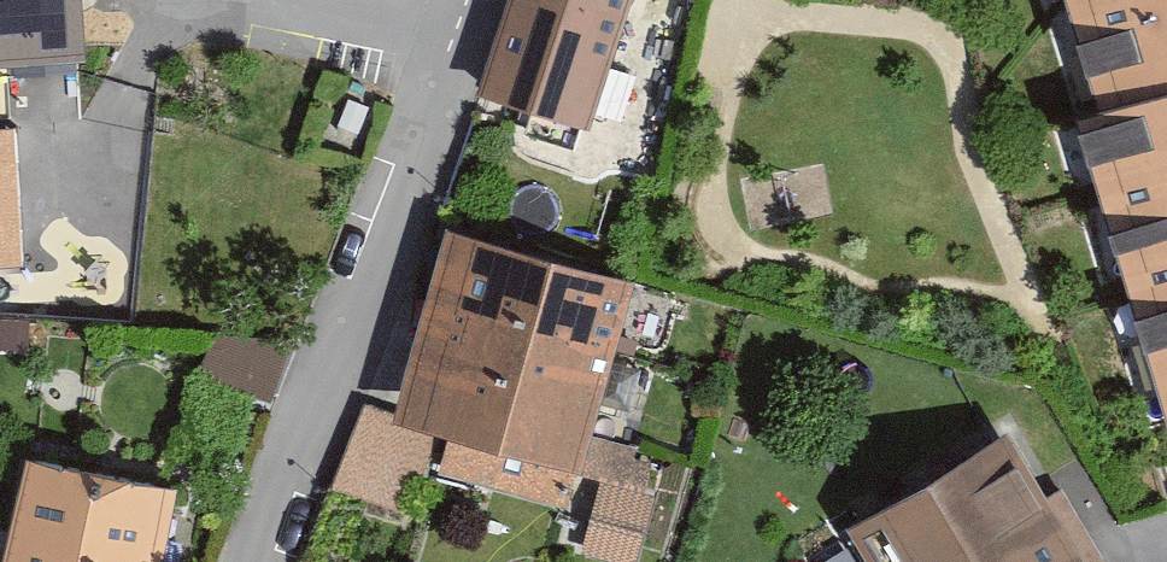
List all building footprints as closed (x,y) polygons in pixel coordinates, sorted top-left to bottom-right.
[(89,0),(0,0),(0,61),(3,60),(92,51),(89,0)] [(494,114),(609,146),(650,0),(526,0),(494,114)] [(1166,392),(1166,0),(1084,0),(1166,392)] [(0,61),(0,247),(14,246),(3,60),(0,61)] [(644,311),(451,265),(405,457),(597,503),(644,311)] [(1009,469),(889,561),(1082,561),(1009,469)] [(611,478),(588,542),(645,558),(664,486),(611,478)]
